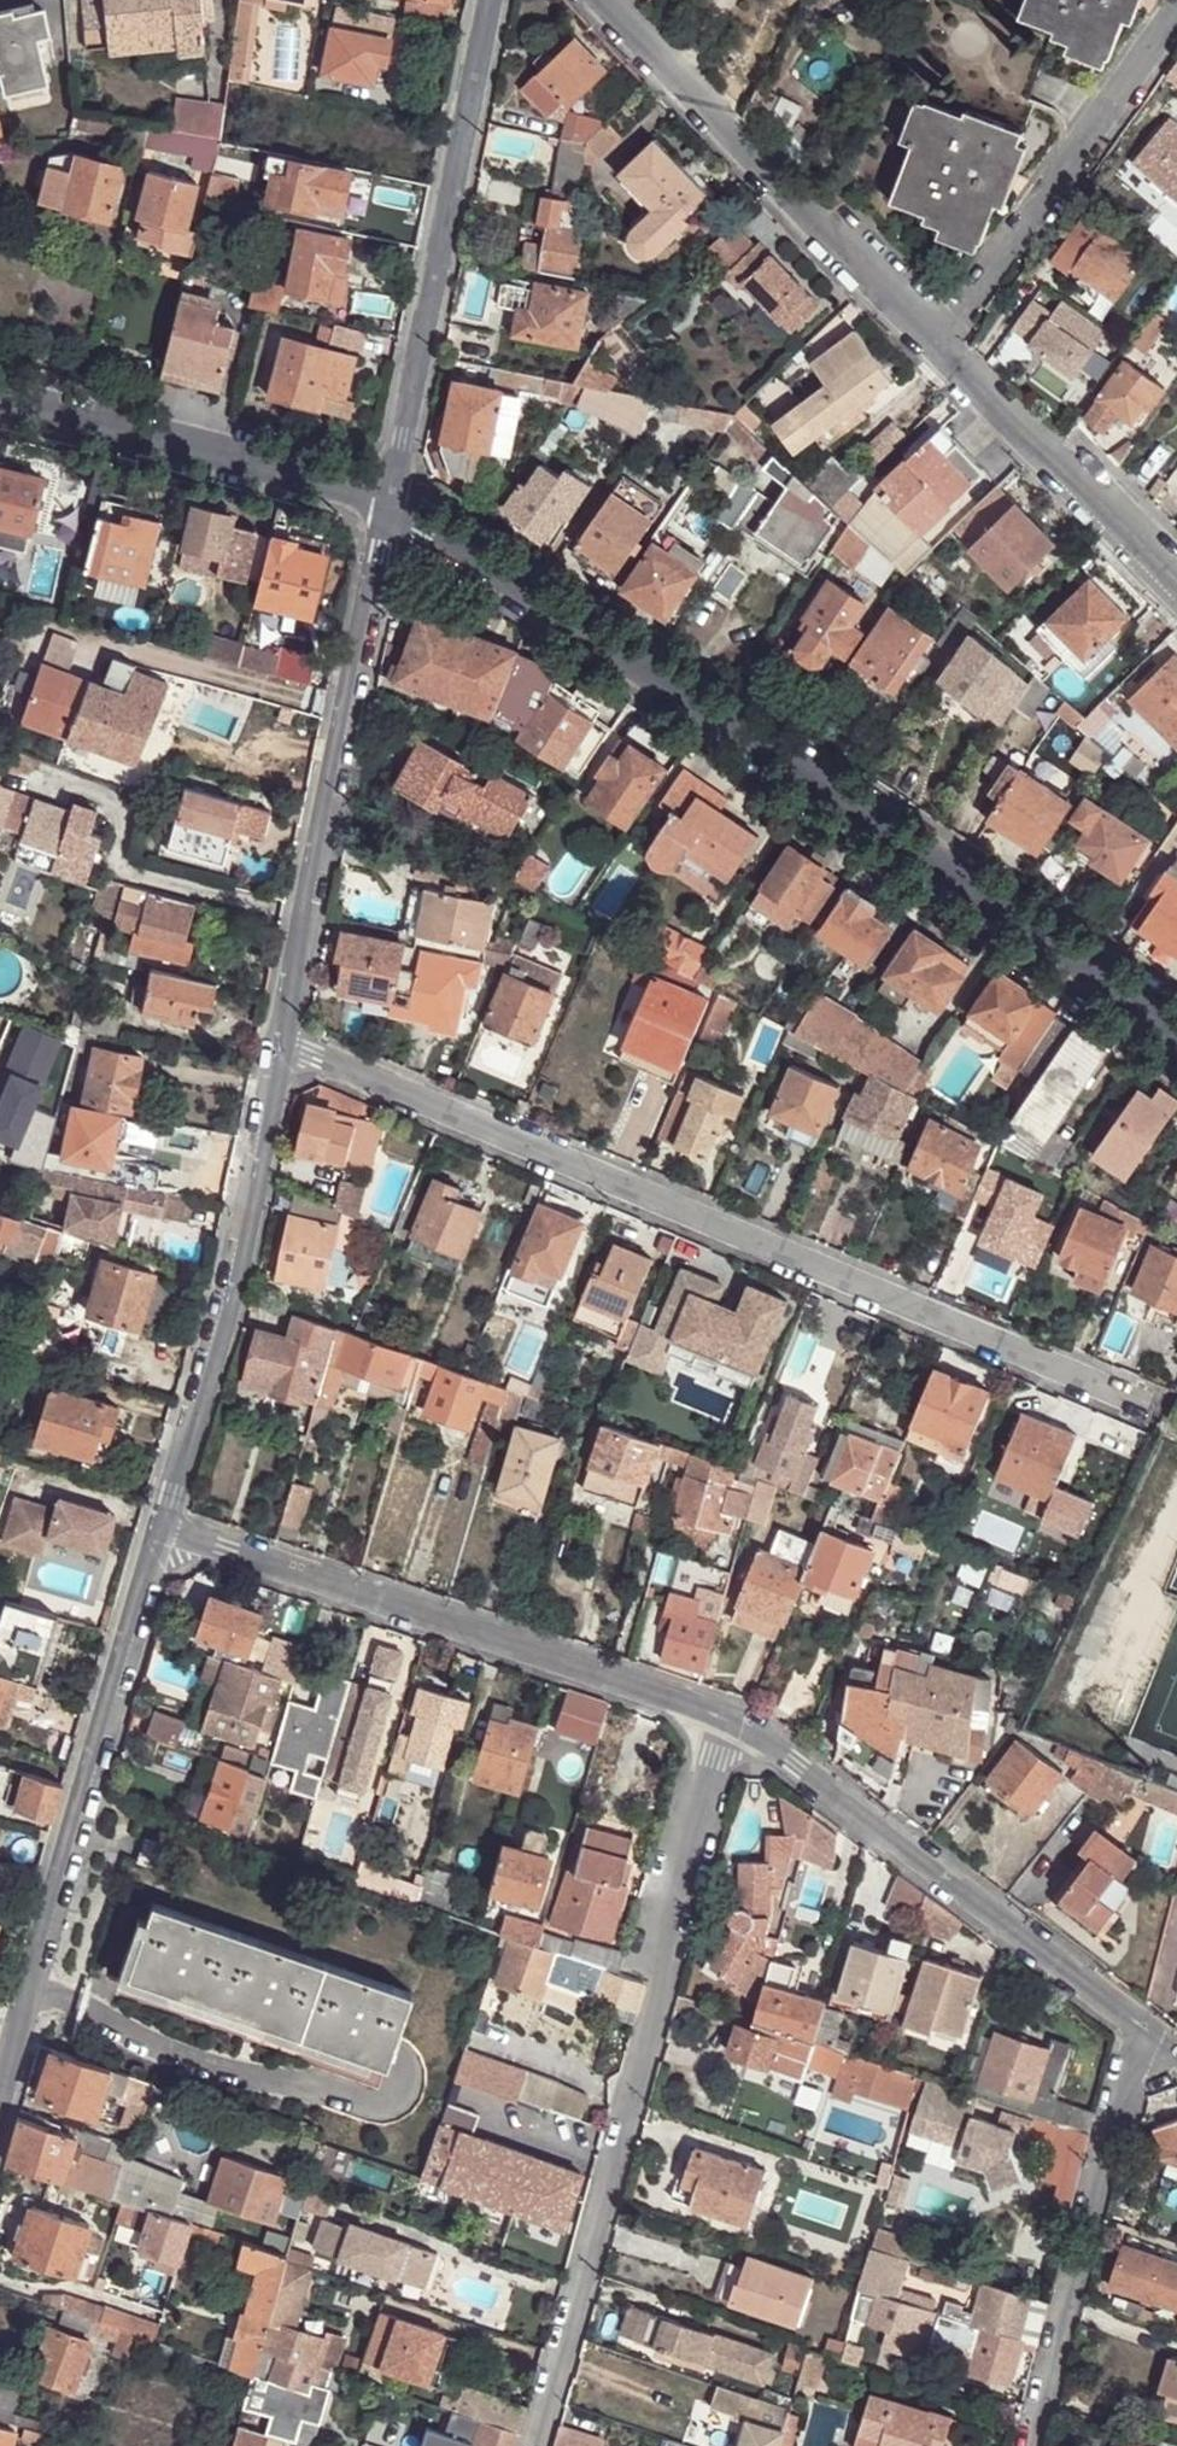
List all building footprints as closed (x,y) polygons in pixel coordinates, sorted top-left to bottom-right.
[(203,17),(202,0),(83,0),(88,44),(109,43),(110,51),(178,44),(180,51),(206,48),(203,17)] [(203,17),(215,16),(214,0),(202,0),(203,17)] [(231,56),(248,58),(256,0),(239,0),(231,56)] [(444,23),(447,7),(422,2),(412,0),(408,0),(405,15),(444,23)] [(1018,16),(1052,29),(1049,35),(1067,41),(1105,54),(1109,56),(1123,18),(1130,0),(1023,0),(1018,16)] [(1123,18),(1130,21),(1136,6),(1139,0),(1130,0),(1123,18)] [(0,30),(0,70),(0,72),(44,60),(38,36),(51,33),(45,7),(12,13),(10,13),(14,27),(0,30)] [(14,27),(10,13),(12,13),(11,7),(0,9),(0,30),(14,27)] [(337,7),(334,27),(392,38),(396,20),(337,7)] [(323,71),(339,75),(373,81),(377,60),(386,62),(392,38),(334,27),(325,64),(323,71)] [(562,52),(552,61),(549,63),(548,62),(528,81),(555,109),(573,92),(577,96),(608,67),(569,27),(553,42),(562,52)] [(56,57),(51,33),(38,36),(44,60),(56,57)] [(1102,63),(1105,54),(1067,41),(1064,50),(1102,63)] [(543,52),(552,61),(562,52),(553,42),(543,52)] [(229,77),(245,80),(248,58),(231,56),(229,77)] [(1165,73),(1176,85),(1176,57),(1165,73)] [(44,60),(0,72),(4,90),(47,80),(44,60)] [(337,81),(339,75),(323,71),(325,64),(317,63),(315,75),(321,76),(321,78),(337,81)] [(177,95),(172,129),(221,137),(226,102),(177,95)] [(899,138),(908,142),(923,101),(913,97),(899,138)] [(768,134),(778,146),(796,128),(805,106),(785,98),(768,134)] [(934,223),(977,237),(992,201),(1002,204),(1024,142),(1017,140),(1021,128),(962,107),(960,112),(924,99),(923,101),(908,142),(909,142),(890,199),(891,201),(924,212),(920,218),(923,220),(925,220),(934,223)] [(569,138),(588,142),(597,107),(576,101),(570,118),(574,119),(569,138)] [(110,117),(75,111),(72,126),(107,133),(110,117)] [(129,121),(110,117),(107,133),(124,136),(129,121)] [(1134,162),(1176,199),(1176,123),(1171,118),(1134,162)] [(592,143),(591,159),(600,159),(624,136),(611,123),(592,143)] [(161,127),(148,124),(144,145),(155,148),(161,127)] [(172,129),(161,127),(155,148),(193,155),(190,167),(212,170),(220,140),(221,137),(172,129)] [(656,205),(637,224),(634,227),(633,236),(636,245),(643,250),(652,252),(660,249),(683,228),(677,222),(710,190),(657,136),(623,170),(656,205)] [(569,138),(567,138),(552,193),(545,192),(540,219),(544,220),(539,242),(522,239),(517,262),(582,275),(585,226),(578,225),(582,200),(587,200),(591,159),(592,143),(588,142),(569,138)] [(247,146),(220,140),(212,170),(212,173),(205,202),(233,207),(247,146)] [(108,218),(121,166),(67,151),(48,154),(37,199),(108,218)] [(862,160),(849,153),(842,169),(854,176),(862,160)] [(288,175),(291,159),(268,154),(265,173),(272,174),(273,172),(288,175)] [(351,172),(291,159),(288,175),(273,172),(272,174),(267,200),(314,210),(317,198),(344,203),(351,172)] [(192,252),(197,231),(184,228),(196,181),(146,168),(141,187),(134,214),(138,216),(134,233),(161,240),(160,244),(192,252)] [(1116,300),(1144,260),(1085,218),(1054,261),(1071,273),(1073,270),(1116,300)] [(757,241),(735,220),(709,244),(731,266),(757,241)] [(973,247),(977,237),(934,223),(932,232),(973,247)] [(288,278),(287,286),(322,293),(329,265),(343,269),(350,238),(300,227),(288,278)] [(757,241),(731,266),(727,270),(741,284),(747,278),(796,328),(822,301),(761,238),(757,241)] [(288,278),(256,271),(248,302),(267,306),(274,308),(277,296),(287,286),(288,278)] [(500,305),(522,309),(518,336),(580,348),(591,293),(528,281),(527,287),(505,282),(500,305)] [(597,322),(608,331),(657,290),(624,283),(597,322)] [(222,297),(182,287),(180,299),(219,308),(222,297)] [(219,308),(180,299),(162,372),(221,386),(235,327),(218,322),(218,318),(217,317),(219,308)] [(1076,378),(1109,332),(1065,300),(1054,314),(1033,299),(1012,328),(1033,344),(1031,346),(1076,378)] [(1146,319),(1129,343),(1142,352),(1159,328),(1146,319)] [(367,332),(336,322),(336,326),(319,321),(315,336),(361,351),(367,332)] [(819,432),(874,391),(894,375),(858,328),(814,361),(832,382),(778,421),(799,448),(819,432)] [(345,397),(345,395),(347,386),(355,354),(285,335),(269,393),(291,399),(293,399),(295,393),(319,400),(322,390),(345,397)] [(584,382),(609,386),(617,373),(588,357),(575,379),(582,381),(584,382)] [(1151,403),(1162,388),(1125,361),(1099,397),(1118,411),(1130,420),(1145,399),(1151,403)] [(522,385),(525,370),(501,365),(497,387),(505,389),(520,393),(522,385)] [(545,388),(548,375),(525,370),(522,385),(544,390),(545,388)] [(563,391),(566,378),(548,375),(545,388),(563,391)] [(457,379),(445,441),(477,447),(492,451),(493,448),(498,426),(505,389),(497,387),(457,379)] [(636,432),(660,396),(609,386),(584,382),(575,402),(623,423),(636,432)] [(520,393),(505,389),(498,426),(513,429),(520,393)] [(355,398),(345,395),(345,397),(322,390),(319,400),(315,411),(348,420),(355,398)] [(880,397),(874,391),(819,432),(829,445),(871,413),(867,408),(880,397)] [(679,417),(689,402),(665,397),(655,412),(679,417)] [(1118,411),(1099,397),(1083,419),(1102,433),(1118,411)] [(727,426),(736,412),(689,402),(679,417),(727,426)] [(736,412),(754,428),(763,418),(746,403),(736,412)] [(754,455),(767,441),(754,428),(736,412),(727,426),(727,428),(754,455)] [(568,426),(557,419),(536,451),(546,458),(568,426)] [(879,487),(921,532),(987,469),(944,423),(878,485),(879,487)] [(513,429),(498,426),(493,448),(509,452),(513,429)] [(477,447),(445,441),(444,445),(454,472),(472,475),(477,447)] [(509,452),(493,448),(492,451),(477,447),(472,475),(497,480),(506,462),(509,452)] [(819,547),(841,513),(834,505),(808,480),(778,451),(769,464),(789,483),(777,500),(757,529),(808,563),(819,547)] [(742,477),(708,454),(700,465),(735,488),(742,477)] [(808,480),(834,505),(863,476),(851,463),(846,467),(834,456),(808,480)] [(547,534),(548,534),(564,512),(571,515),(593,483),(567,465),(561,473),(542,460),(527,483),(522,479),(505,505),(525,519),(547,534)] [(0,467),(0,523),(31,531),(44,477),(0,467)] [(834,505),(841,513),(871,483),(863,476),(834,505)] [(622,477),(612,491),(654,520),(664,506),(622,477)] [(760,488),(742,477),(735,488),(718,514),(718,516),(720,519),(734,525),(737,521),(740,518),(760,488)] [(999,484),(955,526),(958,529),(983,506),(997,520),(1017,501),(999,484)] [(873,541),(892,559),(921,532),(879,487),(850,520),(851,521),(873,541)] [(777,500),(760,488),(740,518),(757,529),(777,500)] [(578,541),(619,570),(654,520),(612,491),(578,541)] [(101,497),(97,513),(120,519),(123,510),(124,502),(101,497)] [(997,520),(972,545),(994,567),(998,572),(1013,586),(1030,568),(1057,542),(1017,501),(997,520)] [(153,510),(124,502),(123,510),(152,517),(153,510)] [(184,546),(221,554),(228,524),(231,513),(229,513),(195,504),(194,504),(184,546)] [(958,529),(972,545),(997,520),(983,506),(958,529)] [(97,513),(84,568),(99,572),(138,581),(144,582),(158,519),(152,517),(123,510),(120,519),(97,513)] [(757,529),(740,518),(737,521),(734,525),(812,579),(817,570),(808,563),(757,529)] [(858,563),(873,541),(851,521),(834,546),(856,566),(858,563)] [(31,531),(0,523),(0,541),(27,548),(31,531)] [(228,524),(221,554),(216,572),(245,579),(256,531),(228,524)] [(683,560),(698,570),(715,547),(686,527),(673,545),(687,554),(683,560)] [(935,545),(922,532),(921,532),(892,559),(896,563),(907,573),(935,545)] [(651,540),(655,542),(683,560),(687,554),(673,545),(656,534),(651,540)] [(294,541),(271,535),(255,601),(310,615),(325,555),(293,546),(294,541)] [(613,578),(619,570),(578,541),(572,549),(613,578)] [(884,581),(896,563),(892,559),(873,541),(858,563),(884,581)] [(668,616),(698,570),(683,560),(655,542),(625,588),(668,616)] [(216,572),(221,554),(184,546),(178,567),(216,575),(216,572)] [(817,570),(829,555),(819,547),(808,563),(817,570)] [(1044,565),(1039,560),(1030,568),(1035,574),(1044,565)] [(988,581),(998,572),(994,567),(983,577),(988,581)] [(134,599),(138,581),(99,572),(95,589),(134,599)] [(935,599),(907,573),(897,587),(925,609),(935,599)] [(832,577),(809,611),(816,618),(800,643),(802,653),(813,660),(823,659),(834,643),(848,652),(863,629),(852,620),(866,599),(832,577)] [(1048,619),(1087,659),(1107,638),(1130,616),(1091,578),(1048,619)] [(396,596),(394,612),(402,614),(406,597),(396,596)] [(891,602),(855,654),(881,672),(877,678),(897,691),(902,684),(916,665),(923,653),(936,634),(891,602)] [(965,605),(955,618),(968,630),(976,619),(978,616),(965,605)] [(492,713),(517,651),(423,613),(402,663),(395,660),(391,673),(424,687),(492,713)] [(968,630),(955,618),(937,643),(953,653),(958,645),(968,630)] [(1079,667),(1087,659),(1048,619),(1044,623),(1067,648),(1064,651),(1079,667)] [(974,634),(968,630),(958,645),(964,650),(974,634)] [(1015,706),(1030,683),(974,634),(964,650),(946,677),(1004,723),(1015,706)] [(1107,638),(1087,659),(1079,667),(1087,675),(1116,648),(1113,644),(1107,638)] [(385,656),(395,660),(400,647),(389,642),(385,656)] [(239,665),(243,650),(219,643),(215,659),(239,665)] [(278,656),(244,646),(243,650),(239,665),(275,674),(278,656)] [(278,656),(275,674),(310,683),(316,656),(281,647),(278,656)] [(544,661),(517,651),(492,713),(521,724),(537,683),(551,689),(553,684),(559,669),(544,661)] [(930,657),(923,653),(916,665),(921,668),(923,669),(930,657)] [(881,672),(855,654),(851,660),(877,678),(881,672)] [(383,670),(391,673),(395,660),(385,656),(383,670)] [(1176,656),(1133,697),(1176,743),(1176,657),(1176,656)] [(112,659),(102,684),(125,692),(133,669),(135,669),(136,666),(112,659)] [(125,692),(102,684),(42,662),(21,720),(136,761),(168,682),(135,669),(133,669),(125,692)] [(421,695),(424,687),(391,673),(383,670),(383,680),(421,695)] [(1052,684),(1037,672),(1030,683),(1015,706),(1031,717),(1052,684)] [(580,700),(553,684),(551,689),(577,704),(580,700)] [(577,704),(551,689),(522,734),(566,760),(596,717),(577,704)] [(1087,715),(1066,697),(1058,708),(1078,725),(1079,724),(1087,715)] [(1098,704),(1087,715),(1079,724),(1087,732),(1092,736),(1111,716),(1098,704)] [(566,760),(582,770),(612,726),(596,717),(566,760)] [(1092,736),(1087,732),(1073,747),(1099,768),(1110,752),(1100,744),(1092,736)] [(1111,732),(1100,744),(1110,752),(1130,770),(1140,760),(1111,732)] [(621,759),(632,742),(622,735),(611,752),(621,759)] [(467,763),(468,761),(421,737),(394,784),(433,805),(436,800),(474,821),(507,837),(521,813),(524,813),(528,806),(535,794),(494,770),(487,784),(474,776),(478,769),(467,763)] [(668,765),(632,742),(621,759),(611,752),(599,770),(604,774),(589,796),(627,822),(668,765)] [(993,790),(1004,797),(1022,771),(1012,763),(993,790)] [(701,794),(710,782),(686,765),(662,802),(675,811),(653,845),(652,846),(651,855),(655,863),(662,868),(671,868),(679,864),(688,849),(731,879),(760,834),(723,809),(701,794)] [(1041,852),(1073,804),(1023,769),(1022,771),(1004,797),(991,818),(1041,852)] [(1151,789),(1140,780),(1117,815),(1150,838),(1123,877),(1135,885),(1161,847),(1173,829),(1142,799),(1151,789)] [(730,798),(710,782),(701,794),(723,809),(730,798)] [(22,833),(19,840),(56,853),(50,872),(84,883),(101,834),(90,830),(97,808),(74,801),(71,809),(0,785),(0,825),(22,833)] [(232,828),(239,801),(184,786),(172,830),(169,838),(202,848),(201,856),(223,862),(232,828)] [(1150,838),(1117,815),(1089,796),(1075,817),(1091,827),(1081,841),(1098,852),(1094,858),(1123,877),(1150,838)] [(471,825),(474,821),(436,800),(433,805),(471,825)] [(269,811),(239,801),(232,828),(238,830),(263,836),(269,811)] [(1176,858),(1176,824),(1173,829),(1161,847),(1176,858)] [(168,846),(201,856),(202,848),(169,838),(168,846)] [(765,883),(798,906),(801,901),(819,875),(824,867),(818,863),(810,857),(791,845),(765,883)] [(814,851),(810,857),(818,863),(823,857),(814,851)] [(517,873),(537,886),(550,866),(530,852),(517,873)] [(1175,863),(1173,862),(1169,869),(1168,867),(1154,890),(1155,891),(1163,896),(1142,928),(1167,945),(1171,938),(1176,942),(1176,861),(1175,863)] [(830,883),(819,875),(801,901),(813,909),(830,883)] [(107,930),(111,911),(115,898),(119,881),(101,876),(86,926),(107,930)] [(119,881),(115,898),(120,900),(135,903),(138,886),(119,881)] [(274,891),(273,896),(285,899),(288,882),(285,882),(282,883),(280,884),(279,885),(276,888),(274,891)] [(416,882),(406,930),(419,933),(428,885),(418,883),(416,882)] [(449,882),(448,890),(457,891),(459,884),(449,882)] [(789,919),(798,906),(765,883),(756,895),(789,919)] [(428,885),(419,933),(488,947),(498,899),(457,891),(448,890),(428,885)] [(872,962),(895,928),(871,912),(878,902),(877,900),(853,885),(823,929),(872,962)] [(149,889),(138,886),(135,903),(145,906),(149,889)] [(184,898),(149,889),(145,906),(135,903),(120,900),(114,923),(133,928),(130,948),(137,950),(187,962),(194,938),(184,935),(188,918),(180,915),(184,898)] [(1134,923),(1142,928),(1163,896),(1155,891),(1134,923)] [(193,901),(184,898),(180,915),(188,918),(193,901)] [(529,907),(517,902),(508,923),(521,928),(529,907)] [(530,917),(520,939),(536,947),(546,923),(530,917)] [(655,953),(662,957),(694,975),(709,947),(660,921),(647,944),(658,949),(655,953)] [(919,929),(889,971),(915,989),(940,1007),(970,963),(946,946),(945,947),(919,929)] [(485,961),(506,965),(512,951),(488,947),(419,933),(417,945),(347,932),(342,955),(350,957),(344,989),(392,999),(433,1006),(430,1019),(429,1024),(459,1029),(469,980),(480,982),(485,961)] [(1171,938),(1167,945),(1176,952),(1176,942),(1171,938)] [(99,959),(134,966),(137,950),(130,948),(104,940),(99,959)] [(642,1004),(625,1044),(661,1059),(655,1072),(674,1080),(680,1067),(709,998),(692,991),(698,977),(696,975),(694,975),(662,957),(654,974),(649,988),(642,1004)] [(708,957),(696,975),(698,977),(708,982),(720,966),(708,957)] [(199,1002),(204,979),(150,969),(146,985),(144,1006),(143,1008),(166,1013),(166,1016),(196,1021),(199,1002)] [(1000,969),(972,1010),(1014,1038),(1041,999),(1042,997),(1000,969)] [(915,989),(889,971),(878,988),(904,1006),(915,989)] [(556,992),(508,972),(487,1022),(535,1041),(556,992)] [(213,1004),(217,982),(204,979),(199,1002),(213,1004)] [(144,1006),(146,985),(135,983),(131,1003),(144,1006)] [(631,999),(642,1004),(649,988),(638,983),(631,999)] [(720,989),(705,1024),(714,1028),(721,1012),(720,1011),(727,993),(720,989)] [(823,1044),(831,1049),(855,1014),(856,1014),(820,990),(795,1029),(823,1044)] [(390,1011),(430,1019),(433,1006),(392,999),(390,1011)] [(1056,1014),(1058,1010),(1041,999),(1014,1038),(1008,1047),(1007,1047),(1000,1058),(1001,1062),(1016,1073),(1019,1068),(1056,1014)] [(1014,1038),(972,1010),(967,1019),(1007,1047),(1008,1047),(1014,1038)] [(855,1014),(831,1049),(855,1062),(855,1061),(877,1030),(855,1014)] [(1076,1027),(1056,1014),(1019,1068),(1040,1081),(1076,1027)] [(815,1058),(823,1044),(795,1029),(789,1026),(783,1040),(815,1058)] [(1107,1048),(1076,1027),(1040,1081),(1017,1116),(1047,1137),(1052,1132),(1107,1048)] [(85,1039),(87,1031),(80,1030),(76,1043),(75,1049),(82,1050),(85,1039)] [(877,1030),(855,1061),(873,1072),(879,1075),(900,1045),(877,1030)] [(96,1041),(98,1032),(87,1031),(85,1039),(96,1041)] [(625,1044),(619,1059),(655,1074),(655,1072),(661,1059),(625,1044)] [(84,1098),(130,1107),(140,1054),(94,1045),(84,1098)] [(903,1089),(922,1061),(900,1045),(879,1075),(903,1089)] [(791,1120),(819,1132),(840,1083),(791,1062),(771,1112),(791,1120)] [(687,1069),(677,1090),(694,1098),(676,1144),(706,1157),(717,1131),(711,1128),(719,1109),(735,1115),(744,1094),(687,1069)] [(879,1075),(873,1072),(863,1095),(858,1092),(847,1117),(866,1125),(863,1131),(894,1144),(896,1140),(916,1095),(903,1089),(879,1075)] [(1129,1097),(1093,1152),(1128,1176),(1176,1102),(1176,1096),(1158,1084),(1152,1093),(1143,1106),(1129,1097)] [(1137,1084),(1129,1097),(1143,1106),(1152,1093),(1137,1084)] [(313,1105),(300,1151),(325,1158),(370,1167),(384,1121),(360,1116),(363,1102),(319,1085),(315,1106),(313,1105)] [(677,1090),(657,1136),(676,1144),(694,1098),(677,1090)] [(63,1154),(81,1158),(107,1162),(112,1137),(121,1138),(124,1137),(126,1123),(124,1119),(117,1118),(118,1113),(74,1103),(72,1112),(63,1154)] [(1017,1116),(1002,1142),(1055,1171),(1072,1147),(1074,1143),(1052,1132),(1047,1137),(1017,1116)] [(839,1137),(899,1163),(907,1145),(896,1140),(894,1144),(863,1131),(866,1125),(847,1117),(839,1137)] [(979,1145),(932,1119),(913,1164),(962,1190),(979,1145)] [(815,1142),(819,1132),(791,1120),(787,1130),(815,1142)] [(44,1166),(78,1173),(81,1158),(63,1154),(47,1151),(44,1166)] [(106,1178),(136,1184),(138,1171),(109,1165),(106,1178)] [(43,1167),(34,1201),(65,1208),(61,1231),(110,1240),(120,1206),(159,1214),(164,1191),(43,1167)] [(343,1179),(335,1208),(342,1211),(357,1218),(366,1185),(343,1179)] [(436,1180),(414,1235),(464,1255),(481,1210),(460,1202),(464,1192),(436,1180)] [(318,1200),(294,1189),(290,1214),(315,1218),(318,1200)] [(194,1197),(164,1191),(159,1214),(188,1220),(194,1197)] [(406,1208),(394,1236),(402,1238),(420,1196),(412,1192),(406,1208)] [(335,1208),(318,1200),(315,1218),(339,1223),(342,1211),(335,1208)] [(543,1207),(521,1257),(539,1264),(561,1274),(583,1223),(543,1207)] [(1082,1208),(1062,1257),(1081,1265),(1075,1279),(1101,1291),(1127,1227),(1082,1208)] [(0,1211),(0,1252),(31,1263),(40,1238),(43,1227),(28,1221),(0,1211)] [(277,1276),(327,1286),(339,1223),(315,1218),(290,1214),(277,1276)] [(1137,1223),(1134,1230),(1145,1235),(1147,1227),(1137,1223)] [(60,1232),(43,1227),(40,1238),(51,1241),(58,1243),(60,1232)] [(82,1240),(60,1232),(58,1243),(56,1250),(76,1256),(82,1240)] [(464,1255),(414,1235),(407,1251),(457,1271),(464,1255)] [(34,1264),(49,1269),(56,1250),(58,1243),(51,1241),(49,1247),(39,1245),(34,1264)] [(615,1245),(612,1251),(631,1257),(634,1253),(615,1245)] [(1136,1292),(1155,1299),(1176,1308),(1176,1254),(1155,1245),(1136,1292)] [(631,1257),(612,1251),(606,1266),(599,1263),(598,1263),(575,1320),(620,1339),(628,1319),(652,1260),(634,1253),(631,1257)] [(539,1264),(521,1257),(515,1270),(534,1278),(535,1274),(539,1264)] [(151,1274),(102,1260),(86,1312),(136,1328),(151,1274)] [(557,1283),(561,1274),(539,1264),(535,1274),(557,1283)] [(534,1278),(515,1270),(507,1288),(548,1306),(555,1288),(534,1278)] [(683,1270),(680,1276),(720,1293),(723,1286),(683,1270)] [(557,1283),(535,1274),(534,1278),(555,1288),(557,1283)] [(680,1276),(657,1330),(674,1337),(668,1353),(670,1353),(694,1364),(700,1349),(725,1360),(722,1367),(720,1371),(752,1384),(770,1342),(766,1341),(772,1325),(776,1327),(787,1301),(750,1286),(739,1313),(735,1321),(715,1312),(719,1304),(716,1303),(720,1293),(680,1276)] [(201,1281),(191,1278),(188,1289),(198,1291),(201,1281)] [(367,1300),(352,1334),(363,1338),(378,1305),(367,1300)] [(40,1304),(34,1324),(50,1330),(57,1309),(40,1304)] [(657,1307),(648,1304),(640,1323),(641,1324),(649,1327),(657,1307)] [(719,1304),(715,1312),(735,1321),(739,1313),(719,1304)] [(336,1328),(296,1315),(290,1338),(261,1329),(248,1371),(271,1377),(276,1379),(279,1380),(276,1391),(301,1400),(302,1398),(315,1403),(327,1359),(336,1328)] [(617,1348),(627,1352),(640,1324),(628,1319),(620,1339),(617,1348)] [(641,1324),(627,1358),(661,1373),(670,1353),(668,1353),(674,1337),(657,1330),(649,1327),(641,1324)] [(352,1334),(336,1328),(327,1359),(343,1366),(413,1390),(416,1375),(421,1359),(363,1338),(352,1334)] [(465,1375),(476,1347),(467,1343),(455,1372),(465,1375)] [(343,1366),(327,1359),(315,1403),(306,1435),(319,1441),(327,1407),(331,1409),(338,1385),(343,1366)] [(441,1367),(421,1359),(416,1375),(436,1382),(441,1367)] [(107,1361),(105,1379),(137,1384),(139,1367),(107,1361)] [(722,1367),(719,1365),(716,1373),(751,1388),(752,1384),(720,1371),(722,1367)] [(484,1383),(465,1375),(455,1372),(441,1367),(436,1382),(428,1413),(430,1414),(469,1427),(472,1427),(481,1396),(484,1383)] [(549,1371),(540,1367),(532,1385),(542,1388),(549,1371)] [(271,1377),(248,1371),(246,1383),(271,1391),(276,1379),(271,1377)] [(989,1393),(935,1371),(912,1426),(946,1440),(941,1451),(963,1460),(989,1393)] [(504,1403),(508,1391),(484,1383),(481,1396),(490,1399),(504,1403)] [(111,1430),(112,1426),(118,1407),(49,1388),(33,1443),(83,1457),(91,1459),(100,1426),(111,1430)] [(835,1423),(846,1397),(828,1390),(818,1415),(835,1423)] [(515,1418),(521,1396),(508,1391),(504,1403),(501,1414),(515,1418)] [(547,1405),(527,1398),(521,1414),(542,1421),(547,1405)] [(501,1414),(504,1403),(490,1399),(473,1461),(486,1464),(501,1414)] [(465,1442),(469,1427),(430,1414),(426,1428),(465,1442)] [(776,1414),(766,1440),(805,1455),(815,1429),(776,1414)] [(1050,1500),(1072,1447),(1077,1436),(1049,1424),(1022,1414),(996,1477),(1050,1500)] [(850,1420),(846,1430),(901,1452),(905,1442),(850,1420)] [(507,1465),(552,1479),(565,1438),(519,1424),(518,1426),(512,1448),(507,1465)] [(661,1446),(604,1425),(583,1490),(636,1509),(661,1446)] [(118,1429),(112,1426),(111,1430),(102,1462),(91,1459),(83,1457),(81,1464),(106,1471),(118,1429)] [(102,1462),(111,1430),(100,1426),(91,1459),(102,1462)] [(912,1426),(907,1437),(941,1451),(946,1440),(912,1426)] [(883,1498),(901,1452),(846,1430),(826,1479),(882,1499),(883,1498)] [(755,1472),(738,1466),(735,1472),(757,1480),(771,1485),(790,1491),(805,1455),(766,1440),(757,1465),(758,1466),(755,1472)] [(694,1457),(671,1449),(666,1461),(690,1468),(694,1457)] [(807,1487),(819,1460),(805,1455),(790,1491),(804,1496),(807,1487)] [(730,1489),(734,1472),(694,1457),(690,1468),(687,1480),(680,1509),(677,1517),(718,1531),(722,1514),(730,1489)] [(544,1506),(552,1479),(507,1465),(499,1494),(544,1506)] [(672,1506),(680,1509),(687,1480),(680,1478),(672,1506)] [(760,1523),(771,1485),(757,1480),(754,1486),(748,1509),(745,1519),(760,1523)] [(722,1514),(745,1519),(748,1509),(754,1486),(741,1482),(738,1492),(730,1489),(722,1514)] [(311,1488),(293,1483),(282,1523),(300,1528),(311,1488)] [(823,1492),(807,1487),(804,1496),(820,1502),(823,1492)] [(47,1536),(103,1553),(115,1515),(59,1498),(55,1510),(15,1498),(2,1542),(42,1553),(47,1536)] [(897,1503),(883,1498),(882,1499),(873,1522),(889,1527),(897,1503)] [(712,1550),(718,1531),(677,1517),(671,1539),(712,1550)] [(889,1527),(873,1522),(861,1517),(856,1531),(895,1545),(901,1531),(889,1527)] [(954,1531),(948,1527),(940,1545),(947,1548),(954,1531)] [(873,1551),(823,1531),(817,1546),(807,1570),(801,1588),(823,1596),(826,1592),(852,1601),(873,1551)] [(807,1570),(817,1546),(781,1532),(771,1554),(807,1570)] [(641,1556),(646,1537),(634,1534),(629,1553),(641,1556)] [(936,1548),(933,1558),(946,1562),(948,1553),(936,1548)] [(801,1588),(807,1570),(771,1554),(759,1550),(737,1604),(739,1606),(761,1614),(782,1624),(786,1624),(801,1588)] [(979,1562),(975,1574),(986,1578),(990,1565),(979,1562)] [(1032,1601),(1040,1581),(1004,1569),(996,1588),(1032,1601)] [(847,1614),(852,1601),(826,1592),(823,1596),(821,1604),(847,1614)] [(242,1594),(238,1604),(260,1612),(263,1601),(242,1594)] [(260,1612),(238,1604),(214,1596),(206,1602),(194,1636),(220,1644),(246,1654),(260,1612)] [(665,1621),(673,1623),(677,1613),(697,1618),(700,1605),(671,1596),(665,1621)] [(57,1617),(4,1601),(0,1614),(0,1670),(7,1672),(18,1676),(37,1682),(57,1617)] [(754,1631),(761,1614),(739,1606),(732,1623),(754,1631)] [(663,1661),(703,1673),(717,1624),(697,1618),(677,1613),(673,1623),(663,1661)] [(775,1640),(782,1624),(761,1614),(754,1631),(775,1640)] [(861,1637),(854,1635),(850,1643),(845,1653),(854,1656),(861,1637)] [(278,1679),(291,1684),(303,1645),(273,1636),(260,1673),(278,1679)] [(845,1653),(850,1643),(841,1639),(837,1650),(845,1653)] [(220,1644),(215,1657),(227,1661),(242,1666),(246,1654),(220,1644)] [(322,1776),(321,1778),(338,1783),(361,1790),(401,1653),(378,1646),(366,1685),(349,1681),(326,1758),(322,1776)] [(885,1651),(881,1666),(929,1678),(930,1665),(930,1661),(885,1651)] [(215,1657),(209,1654),(206,1663),(224,1669),(227,1661),(215,1657)] [(224,1669),(218,1685),(216,1684),(216,1686),(201,1727),(249,1743),(255,1727),(268,1731),(276,1704),(270,1703),(278,1679),(260,1673),(242,1666),(227,1661),(224,1669)] [(206,1663),(200,1681),(216,1686),(216,1684),(218,1685),(224,1669),(206,1663)] [(880,1673),(874,1672),(873,1688),(892,1693),(891,1708),(913,1713),(910,1738),(915,1740),(983,1757),(986,1730),(970,1727),(974,1677),(930,1665),(929,1678),(881,1666),(880,1673)] [(873,1688),(874,1672),(853,1667),(838,1751),(891,1788),(903,1737),(910,1738),(913,1713),(891,1708),(892,1693),(873,1688)] [(18,1676),(7,1672),(0,1693),(0,1724),(4,1725),(18,1676)] [(288,1789),(315,1798),(321,1778),(322,1776),(305,1771),(310,1754),(326,1758),(349,1681),(323,1673),(313,1708),(286,1700),(269,1760),(269,1761),(294,1769),(288,1789)] [(970,1727),(986,1730),(991,1680),(976,1675),(974,1677),(970,1727)] [(1035,1694),(1040,1684),(1019,1677),(1015,1688),(1035,1694)] [(468,1699),(418,1685),(411,1710),(417,1711),(410,1733),(398,1729),(387,1769),(389,1770),(394,1752),(408,1757),(440,1766),(453,1723),(461,1726),(468,1699)] [(607,1704),(568,1691),(556,1727),(568,1732),(567,1735),(594,1744),(607,1704)] [(497,1703),(491,1721),(508,1725),(510,1720),(515,1708),(497,1703)] [(152,1715),(145,1734),(174,1744),(176,1745),(183,1725),(152,1715)] [(473,1779),(517,1792),(537,1727),(510,1720),(508,1725),(491,1721),(473,1779)] [(1005,1791),(1016,1800),(1031,1811),(1063,1771),(1020,1738),(990,1779),(1005,1791)] [(176,1745),(174,1744),(171,1754),(214,1769),(217,1759),(198,1752),(183,1747),(176,1745)] [(218,1760),(264,1776),(269,1761),(269,1760),(265,1758),(267,1749),(255,1745),(252,1754),(224,1745),(218,1760)] [(1089,1756),(1068,1747),(1060,1758),(1078,1772),(1089,1756)] [(408,1757),(394,1752),(389,1770),(403,1774),(408,1757)] [(1074,1776),(1089,1789),(1108,1763),(1089,1756),(1078,1772),(1074,1776)] [(241,1822),(250,1825),(264,1776),(218,1760),(217,1759),(214,1769),(199,1819),(226,1828),(229,1818),(241,1822)] [(1108,1763),(1089,1789),(1103,1800),(1106,1796),(1117,1803),(1123,1789),(1128,1791),(1136,1775),(1108,1763)] [(62,1783),(9,1767),(8,1771),(2,1792),(0,1797),(0,1801),(53,1817),(62,1783)] [(2,1792),(8,1771),(0,1769),(0,1791),(2,1792)] [(1128,1791),(1176,1811),(1176,1792),(1136,1775),(1128,1791)] [(361,1790),(338,1783),(334,1795),(358,1802),(361,1790)] [(1010,1806),(1016,1800),(1005,1791),(1000,1798),(1010,1806)] [(793,1839),(805,1843),(805,1841),(812,1817),(812,1815),(781,1796),(785,1837),(794,1837),(793,1839)] [(812,1817),(805,1841),(810,1845),(804,1856),(831,1869),(834,1862),(837,1836),(812,1817)] [(229,1818),(226,1828),(238,1833),(241,1822),(229,1818)] [(236,1841),(245,1845),(250,1825),(241,1822),(238,1833),(236,1841)] [(1137,1858),(1098,1827),(1083,1847),(1094,1856),(1055,1905),(1096,1935),(1133,1885),(1123,1876),(1137,1858)] [(502,1845),(489,1891),(535,1903),(549,1857),(540,1854),(546,1836),(543,1831),(530,1828),(525,1830),(519,1849),(502,1845)] [(586,1831),(575,1867),(585,1869),(586,1876),(606,1881),(610,1876),(622,1880),(626,1861),(631,1844),(586,1831)] [(137,1860),(160,1865),(165,1843),(144,1837),(137,1860)] [(735,1989),(760,2003),(766,1984),(772,1961),(756,1952),(761,1941),(762,1940),(768,1921),(770,1901),(770,1888),(779,1889),(793,1839),(794,1837),(785,1837),(766,1837),(766,1862),(740,1862),(740,1908),(735,1910),(730,1915),(729,1922),(733,1929),(722,1950),(732,1955),(721,1975),(738,1984),(735,1989)] [(623,1885),(627,1887),(633,1863),(626,1861),(622,1880),(623,1885)] [(415,1905),(444,1914),(454,1875),(426,1866),(418,1894),(416,1900),(415,1905)] [(612,1939),(627,1887),(623,1885),(622,1880),(610,1876),(606,1881),(586,1876),(585,1869),(575,1867),(574,1866),(568,1871),(565,1870),(551,1923),(612,1939)] [(926,1895),(901,1875),(886,1908),(919,1921),(926,1895)] [(373,1890),(386,1894),(389,1885),(375,1881),(373,1890)] [(386,1894),(415,1905),(416,1900),(418,1894),(389,1885),(386,1894)] [(962,1921),(926,1895),(919,1921),(918,1923),(949,1940),(962,1921)] [(143,1926),(129,1974),(372,2058),(390,2064),(414,1993),(150,1900),(145,1919),(143,1926)] [(500,1934),(503,1935),(511,1938),(537,1947),(541,1936),(543,1927),(506,1915),(502,1926),(500,1934)] [(138,1917),(136,1924),(143,1926),(145,1919),(138,1917)] [(478,1926),(500,1934),(502,1926),(480,1920),(478,1926)] [(123,1972),(129,1974),(143,1926),(136,1924),(123,1972)] [(541,1936),(537,1947),(555,1953),(570,1958),(572,1947),(541,1936)] [(537,1947),(511,1938),(496,1982),(540,1997),(544,1984),(555,1953),(537,1947)] [(908,1958),(912,1943),(894,1938),(890,1953),(908,1958)] [(572,1947),(570,1958),(603,1969),(609,1949),(574,1940),(572,1947)] [(900,1986),(908,1958),(890,1953),(854,1943),(839,1995),(857,2000),(863,1976),(900,1986)] [(609,1949),(603,1969),(618,1974),(619,1973),(624,1953),(609,1949)] [(712,1969),(721,1975),(732,1955),(722,1950),(712,1969)] [(570,1958),(555,1953),(544,1984),(582,1997),(583,1993),(594,1996),(603,1969),(570,1958)] [(796,1967),(790,1991),(796,1993),(805,1962),(787,1958),(785,1964),(796,1967)] [(982,1976),(927,1959),(913,1999),(898,1994),(895,2005),(910,2010),(906,2024),(931,2032),(934,2026),(963,2035),(982,1976)] [(772,1961),(766,1984),(790,1991),(796,1967),(785,1964),(772,1961)] [(618,1974),(603,1969),(594,1996),(617,2004),(638,2012),(645,1983),(619,1973),(618,1974)] [(372,2058),(129,1974),(122,1997),(364,2082),(372,2058)] [(898,1994),(900,1986),(863,1976),(857,2000),(893,2011),(895,2005),(898,1994)] [(582,1997),(544,1984),(540,1997),(538,2001),(576,2014),(582,1997)] [(780,2030),(814,2041),(824,2008),(825,2001),(796,1993),(790,1991),(766,1984),(760,2003),(755,2022),(780,2030)] [(485,1990),(478,2011),(490,2015),(496,1995),(485,1990)] [(736,2029),(740,2017),(678,1996),(675,2009),(736,2029)] [(634,2024),(638,2012),(617,2004),(613,2016),(634,2024)] [(817,2043),(834,2048),(837,2039),(844,2014),(824,2008),(814,2041),(817,2043)] [(478,2011),(472,2028),(485,2032),(490,2015),(478,2011)] [(770,2060),(780,2030),(755,2022),(740,2017),(736,2029),(728,2053),(768,2066),(770,2060)] [(812,2059),(817,2043),(814,2041),(780,2030),(770,2060),(805,2072),(807,2069),(809,2061),(811,2061),(812,2059)] [(968,2074),(963,2091),(979,2097),(1009,2106),(1028,2112),(1035,2091),(1049,2053),(1050,2049),(1048,2049),(998,2033),(996,2039),(982,2078),(968,2074)] [(996,2039),(982,2035),(968,2074),(982,2078),(996,2039)] [(1050,2049),(1049,2053),(1070,2060),(1075,2046),(1052,2038),(1048,2049),(1050,2049)] [(834,2048),(847,2052),(849,2044),(837,2039),(834,2048)] [(858,2075),(864,2058),(847,2052),(834,2048),(817,2043),(812,2059),(858,2075)] [(104,2086),(110,2070),(66,2054),(52,2050),(37,2095),(94,2114),(104,2086)] [(462,2057),(455,2078),(579,2120),(588,2093),(562,2081),(526,2069),(525,2070),(465,2050),(462,2057)] [(1049,2053),(1035,2091),(1058,2099),(1070,2060),(1049,2053)] [(881,2063),(878,2062),(864,2058),(858,2075),(853,2090),(870,2095),(881,2063)] [(849,2105),(853,2090),(858,2075),(812,2059),(811,2061),(809,2061),(807,2069),(835,2079),(829,2097),(849,2105)] [(805,2072),(770,2060),(768,2066),(803,2078),(805,2072)] [(881,2098),(911,2108),(916,2090),(920,2077),(881,2063),(870,2095),(881,2098)] [(149,2104),(155,2085),(110,2070),(104,2086),(122,2091),(121,2095),(128,2098),(149,2104)] [(920,2077),(916,2090),(923,2093),(927,2079),(920,2077)] [(963,2091),(927,2079),(923,2093),(914,2128),(937,2135),(939,2125),(964,2133),(961,2143),(956,2156),(987,2166),(994,2186),(1022,2176),(1011,2146),(1017,2130),(973,2116),(979,2097),(963,2091)] [(168,2104),(173,2091),(155,2085),(149,2104),(147,2110),(158,2115),(163,2102),(168,2104)] [(1035,2091),(1028,2112),(1068,2125),(1074,2105),(1058,2099),(1035,2091)] [(147,2110),(149,2104),(128,2098),(120,2123),(130,2127),(140,2130),(147,2110)] [(481,2115),(447,2102),(423,2176),(467,2192),(565,2227),(584,2175),(474,2136),(481,2115)] [(1074,2105),(1068,2125),(1090,2132),(1096,2112),(1074,2105)] [(166,2106),(152,2145),(177,2154),(191,2114),(166,2106)] [(1068,2125),(1028,2112),(1022,2131),(1054,2142),(1069,2147),(1085,2152),(1090,2132),(1068,2125)] [(18,2116),(5,2159),(58,2177),(71,2134),(66,2132),(18,2116)] [(1156,2129),(1163,2149),(1159,2159),(1176,2165),(1176,2121),(1156,2129)] [(937,2135),(961,2143),(964,2133),(939,2125),(937,2135)] [(71,2134),(58,2177),(59,2178),(78,2185),(120,2199),(137,2204),(149,2209),(178,2218),(184,2199),(175,2195),(178,2189),(170,2186),(177,2168),(128,2151),(123,2149),(124,2146),(69,2127),(66,2132),(71,2134)] [(1066,2156),(1069,2147),(1054,2142),(1051,2153),(1066,2156)] [(703,2173),(693,2204),(750,2223),(767,2171),(696,2147),(689,2169),(703,2173)] [(1084,2160),(1085,2152),(1069,2147),(1066,2156),(1084,2160)] [(1077,2187),(1084,2160),(1066,2156),(1051,2153),(1045,2178),(1060,2183),(1077,2187)] [(309,2180),(308,2182),(324,2187),(331,2158),(315,2154),(313,2159),(309,2180)] [(216,2174),(208,2197),(206,2200),(269,2222),(286,2177),(223,2155),(216,2174)] [(191,2191),(208,2197),(216,2174),(199,2168),(191,2191)] [(678,2200),(693,2204),(703,2173),(689,2169),(687,2173),(680,2194),(678,2200)] [(889,2186),(886,2199),(901,2204),(909,2175),(893,2170),(889,2186)] [(78,2185),(59,2178),(56,2187),(75,2193),(78,2185)] [(282,2224),(274,2251),(287,2255),(305,2189),(307,2183),(298,2181),(286,2221),(282,2224)] [(1071,2208),(1077,2187),(1060,2183),(1054,2204),(1056,2205),(1071,2208)] [(184,2199),(178,2218),(189,2222),(192,2223),(201,2197),(178,2189),(175,2195),(184,2199)] [(26,2215),(13,2256),(71,2274),(72,2271),(90,2276),(102,2238),(84,2232),(87,2223),(41,2209),(43,2202),(26,2197),(21,2213),(26,2215)] [(137,2204),(120,2199),(113,2220),(129,2225),(137,2204)] [(149,2209),(137,2204),(129,2225),(142,2230),(149,2209)] [(178,2218),(149,2209),(142,2230),(137,2245),(176,2259),(186,2232),(189,2222),(178,2218)] [(322,2218),(312,2247),(338,2255),(337,2256),(422,2285),(433,2251),(350,2222),(348,2227),(322,2218)] [(192,2223),(189,2222),(186,2232),(220,2244),(224,2234),(192,2223)] [(877,2228),(872,2246),(902,2256),(906,2240),(908,2238),(877,2228)] [(230,2365),(253,2374),(261,2347),(278,2288),(281,2276),(287,2255),(274,2251),(240,2239),(234,2264),(255,2270),(244,2309),(238,2306),(229,2338),(237,2341),(230,2365)] [(906,2240),(902,2256),(907,2257),(924,2263),(926,2253),(911,2248),(912,2242),(906,2240)] [(872,2246),(861,2285),(875,2290),(878,2279),(899,2285),(907,2257),(902,2256),(872,2246)] [(1112,2284),(1147,2296),(1160,2259),(1125,2247),(1112,2284)] [(736,2280),(729,2299),(729,2302),(797,2325),(813,2275),(749,2253),(744,2265),(739,2280),(736,2280)] [(306,2262),(287,2255),(281,2276),(278,2288),(261,2347),(315,2366),(329,2371),(335,2373),(345,2339),(327,2333),(323,2339),(294,2330),(312,2265),(306,2262)] [(1147,2296),(1176,2306),(1176,2265),(1160,2259),(1147,2296)] [(720,2296),(729,2299),(736,2280),(739,2280),(744,2265),(731,2262),(720,2296)] [(96,2282),(103,2284),(105,2278),(98,2276),(96,2282)] [(878,2279),(875,2290),(894,2297),(898,2288),(899,2285),(878,2279)] [(976,2313),(973,2323),(983,2326),(1019,2337),(1030,2296),(984,2281),(976,2313)] [(875,2290),(861,2285),(853,2314),(869,2320),(915,2335),(924,2306),(894,2297),(875,2290)] [(898,2288),(894,2297),(924,2306),(939,2312),(946,2314),(955,2317),(957,2307),(898,2288)] [(48,2295),(45,2302),(60,2308),(120,2328),(140,2335),(154,2340),(158,2326),(124,2314),(123,2315),(62,2294),(48,2295)] [(1030,2296),(1019,2337),(1024,2339),(1037,2344),(1047,2301),(1030,2296)] [(1176,2332),(1176,2322),(1146,2311),(1147,2308),(1130,2302),(1126,2315),(1176,2332)] [(939,2312),(924,2306),(915,2335),(931,2341),(932,2337),(939,2312)] [(617,2334),(633,2340),(642,2311),(627,2307),(617,2334)] [(957,2307),(955,2317),(968,2321),(973,2323),(976,2313),(957,2307)] [(120,2328),(60,2308),(56,2320),(115,2340),(120,2328)] [(364,2361),(427,2383),(444,2334),(380,2311),(364,2361)] [(642,2311),(633,2340),(762,2384),(771,2356),(642,2311)] [(946,2314),(939,2312),(932,2337),(957,2345),(964,2348),(961,2355),(958,2367),(1010,2382),(1012,2377),(971,2364),(981,2332),(966,2328),(964,2333),(942,2326),(946,2314)] [(955,2317),(946,2314),(942,2326),(964,2333),(966,2328),(968,2321),(955,2317)] [(910,2349),(915,2335),(869,2320),(865,2333),(910,2349)] [(973,2323),(968,2321),(966,2328),(981,2332),(983,2326),(973,2323)] [(16,2370),(31,2375),(48,2327),(33,2322),(16,2370)] [(1019,2337),(983,2326),(981,2332),(971,2364),(1012,2377),(1020,2353),(1022,2345),(1024,2339),(1019,2337)] [(48,2327),(31,2375),(72,2390),(89,2342),(48,2327)] [(140,2335),(120,2328),(115,2340),(112,2350),(133,2357),(136,2344),(140,2335)] [(862,2338),(848,2333),(844,2345),(842,2356),(856,2361),(862,2338)] [(154,2340),(140,2335),(136,2344),(189,2362),(183,2377),(197,2382),(205,2357),(154,2340)] [(223,2336),(216,2361),(230,2365),(237,2341),(229,2338),(223,2336)] [(842,2356),(844,2345),(827,2339),(824,2350),(842,2356)] [(1037,2344),(1024,2339),(1022,2345),(1036,2349),(1037,2344)] [(785,2366),(799,2370),(805,2346),(791,2342),(785,2366)] [(954,2353),(961,2355),(964,2348),(957,2345),(954,2353)] [(261,2347),(253,2374),(263,2377),(287,2385),(306,2392),(309,2383),(315,2366),(261,2347)] [(825,2357),(806,2351),(798,2382),(816,2387),(825,2357)] [(1173,2356),(1162,2391),(1172,2394),(1176,2395),(1176,2357),(1173,2356)] [(329,2371),(315,2366),(309,2383),(337,2393),(343,2375),(335,2373),(329,2371)] [(253,2374),(241,2416),(251,2419),(258,2394),(263,2377),(253,2374)] [(281,2401),(287,2385),(263,2377),(258,2394),(281,2401)] [(9,2383),(0,2380),(0,2412),(9,2383)] [(0,2412),(0,2419),(19,2425),(42,2432),(44,2432),(46,2424),(21,2416),(22,2411),(14,2408),(21,2384),(10,2381),(9,2383),(0,2412)] [(752,2421),(758,2398),(718,2386),(711,2405),(734,2413),(733,2417),(747,2422),(748,2420),(752,2421)] [(464,2389),(455,2413),(472,2419),(481,2394),(464,2389)] [(948,2445),(949,2445),(957,2418),(876,2393),(863,2433),(886,2441),(884,2445),(936,2445),(937,2443),(948,2445)] [(481,2394),(472,2419),(480,2422),(520,2435),(528,2410),(481,2394)] [(1172,2394),(1165,2416),(1176,2420),(1176,2395),(1172,2394)] [(791,2408),(758,2398),(752,2421),(748,2420),(747,2422),(742,2445),(745,2445),(780,2445),(791,2408)] [(791,2408),(780,2445),(792,2445),(802,2412),(791,2408)] [(442,2409),(432,2440),(437,2442),(447,2411),(442,2409)] [(447,2411),(437,2442),(450,2445),(464,2445),(467,2436),(475,2439),(480,2422),(472,2419),(455,2413),(447,2411)] [(241,2416),(238,2428),(265,2436),(268,2425),(251,2419),(241,2416)] [(480,2422),(475,2439),(472,2445),(517,2445),(520,2435),(480,2422)] [(42,2432),(19,2425),(15,2437),(39,2443),(42,2432)] [(600,2439),(559,2425),(558,2428),(553,2445),(597,2445),(600,2439)] [(14,2430),(0,2426),(0,2445),(10,2445),(14,2430)] [(233,2445),(262,2445),(265,2436),(238,2428),(233,2445)] [(886,2441),(863,2433),(859,2445),(884,2445),(886,2441)] [(265,2436),(262,2445),(277,2445),(279,2440),(265,2436)] [(475,2439),(467,2436),(464,2445),(472,2445),(475,2439)]
